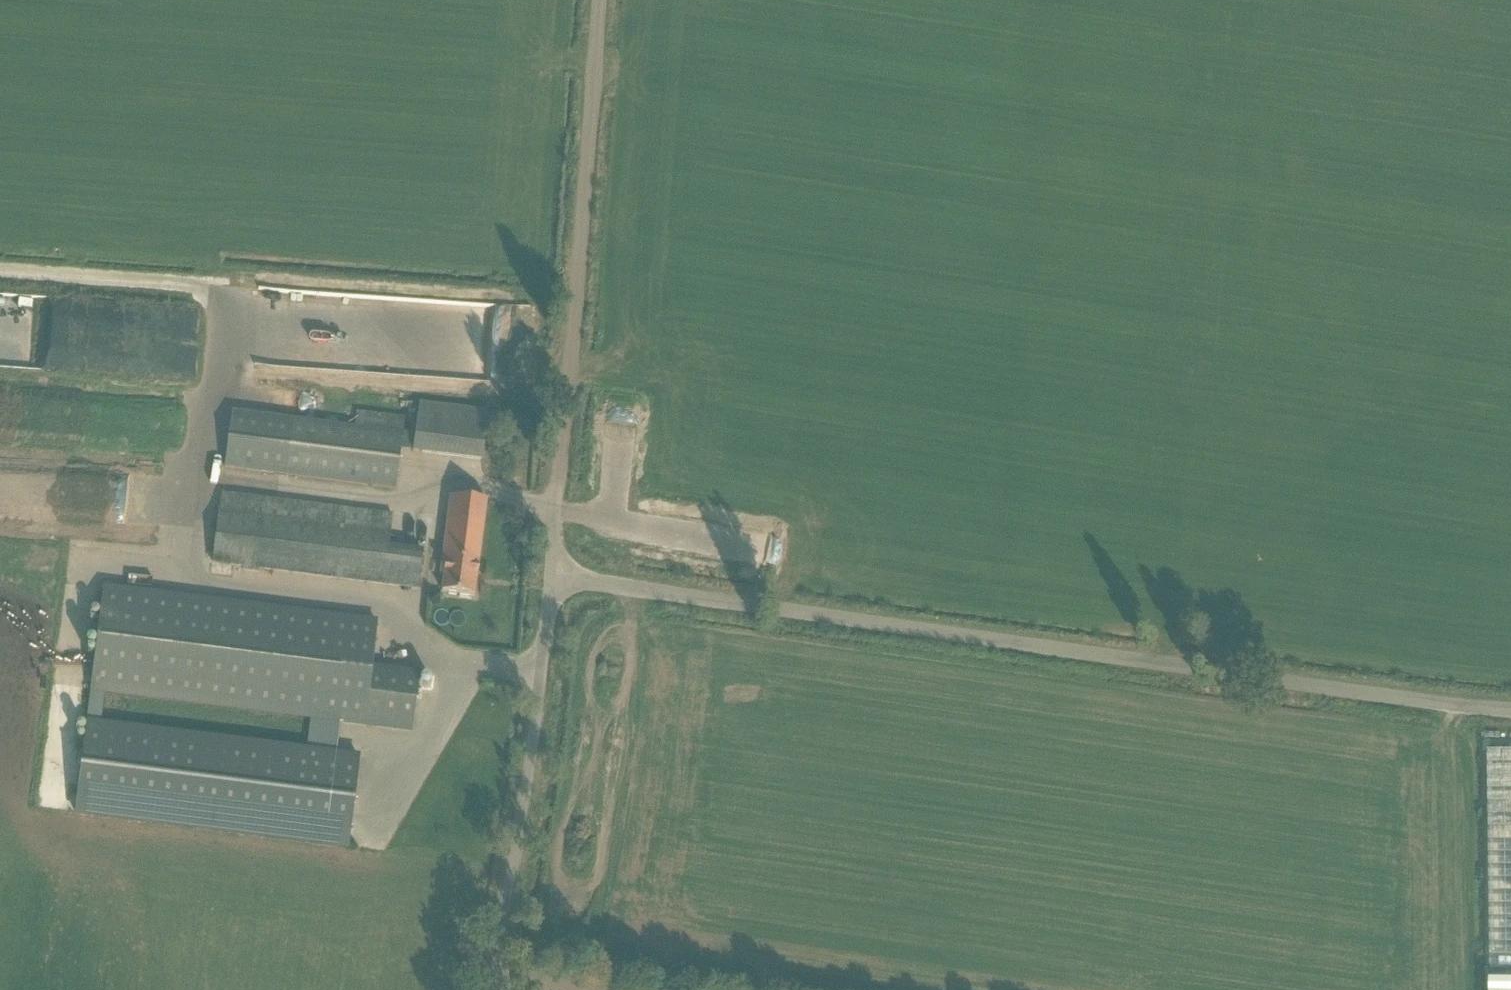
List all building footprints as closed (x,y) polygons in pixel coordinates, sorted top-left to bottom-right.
[(413,451),(482,461),(488,413),(468,410),(421,404),(413,451)] [(226,470),(395,491),(405,418),(357,412),(356,427),(232,411),(226,470)] [(382,594),(392,516),(221,495),(211,573),(382,594)] [(442,592),(474,596),(487,501),(450,496),(440,575),(444,575),(442,592)] [(91,687),(413,729),(420,673),(371,667),(377,624),(104,588),(91,687)] [(87,720),(75,816),(347,851),(360,754),(337,751),(306,748),(87,720)] [(1490,749),(1492,967),(1510,967),(1510,749),(1490,749)] [(1489,981),(1489,989),(1510,989),(1510,981),(1492,981),(1489,981)]
